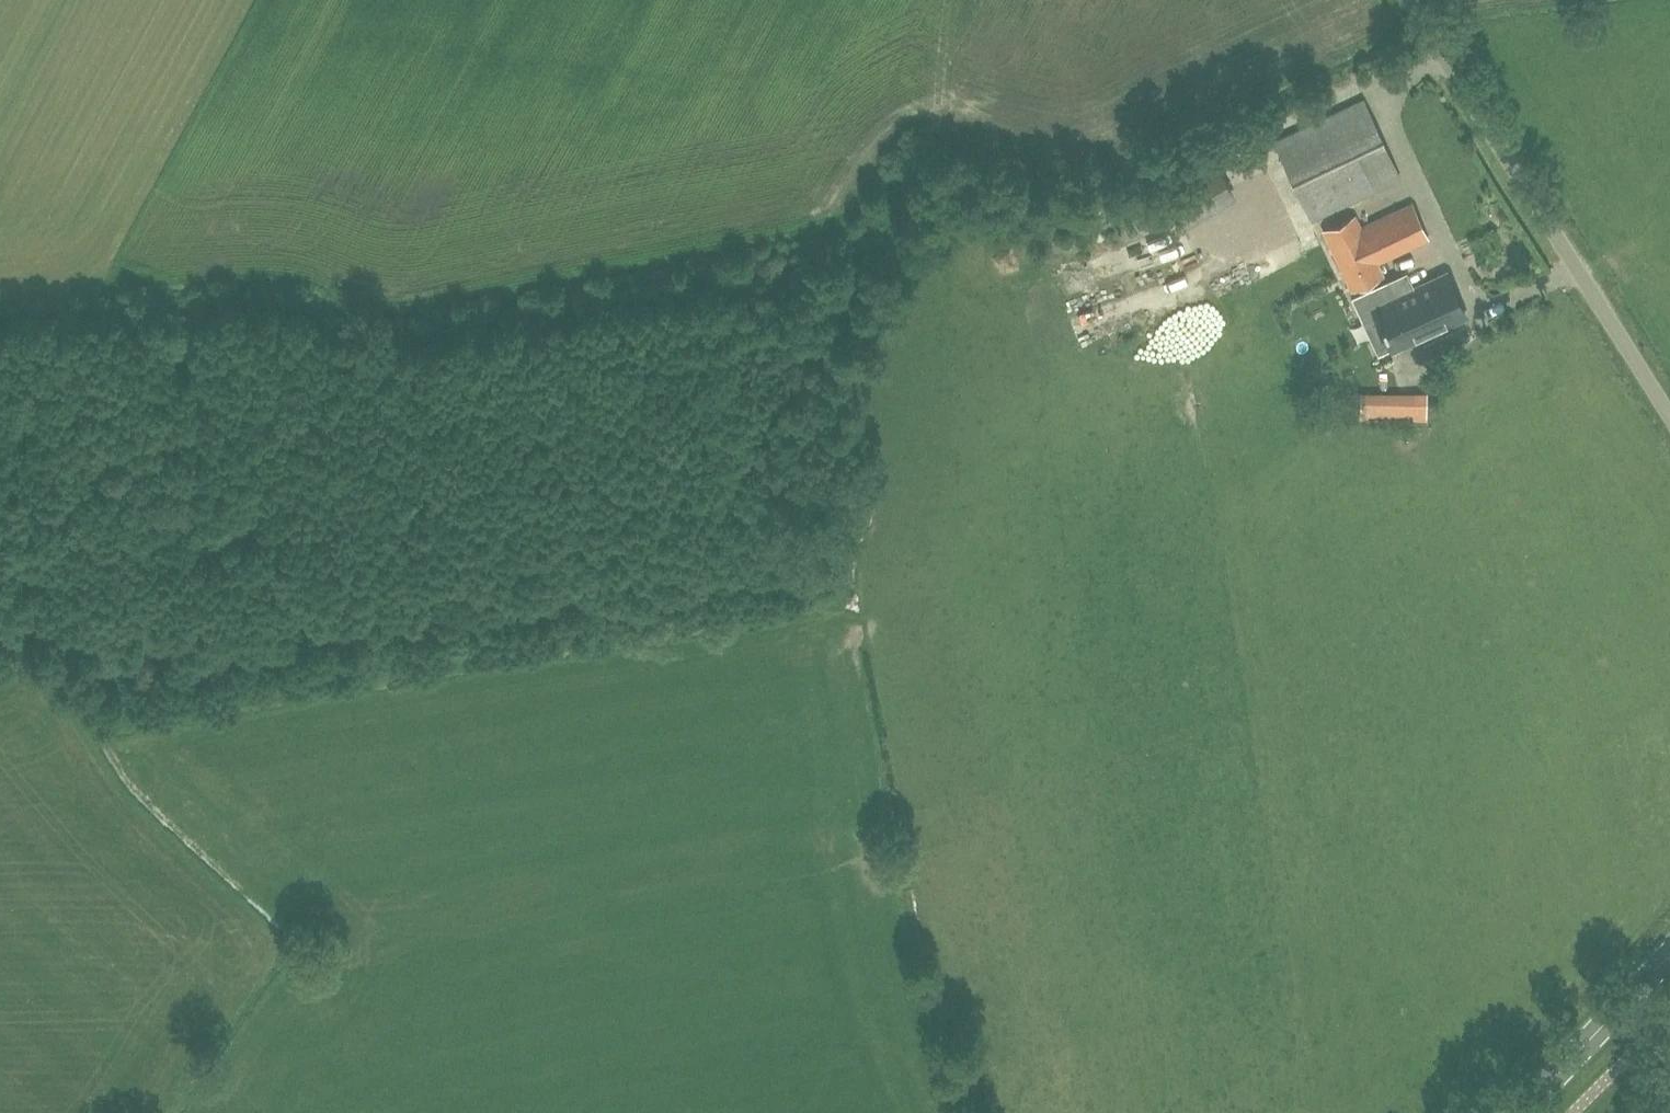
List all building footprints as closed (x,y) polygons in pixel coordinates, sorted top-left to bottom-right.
[(1399,181),(1362,101),(1274,142),(1311,222),(1399,181)] [(1234,184),(1180,210),(1192,233),(1205,227),(1202,222),(1243,202),(1234,184)] [(1377,264),(1428,240),(1411,204),(1360,228),(1354,217),(1323,232),(1351,291),(1383,276),(1377,264)] [(1388,281),(1351,298),(1363,323),(1379,315),(1394,348),(1464,316),(1453,292),(1450,285),(1445,276),(1415,290),(1396,299),(1388,281)] [(1427,423),(1428,392),(1361,392),(1360,421),(1427,423)]
